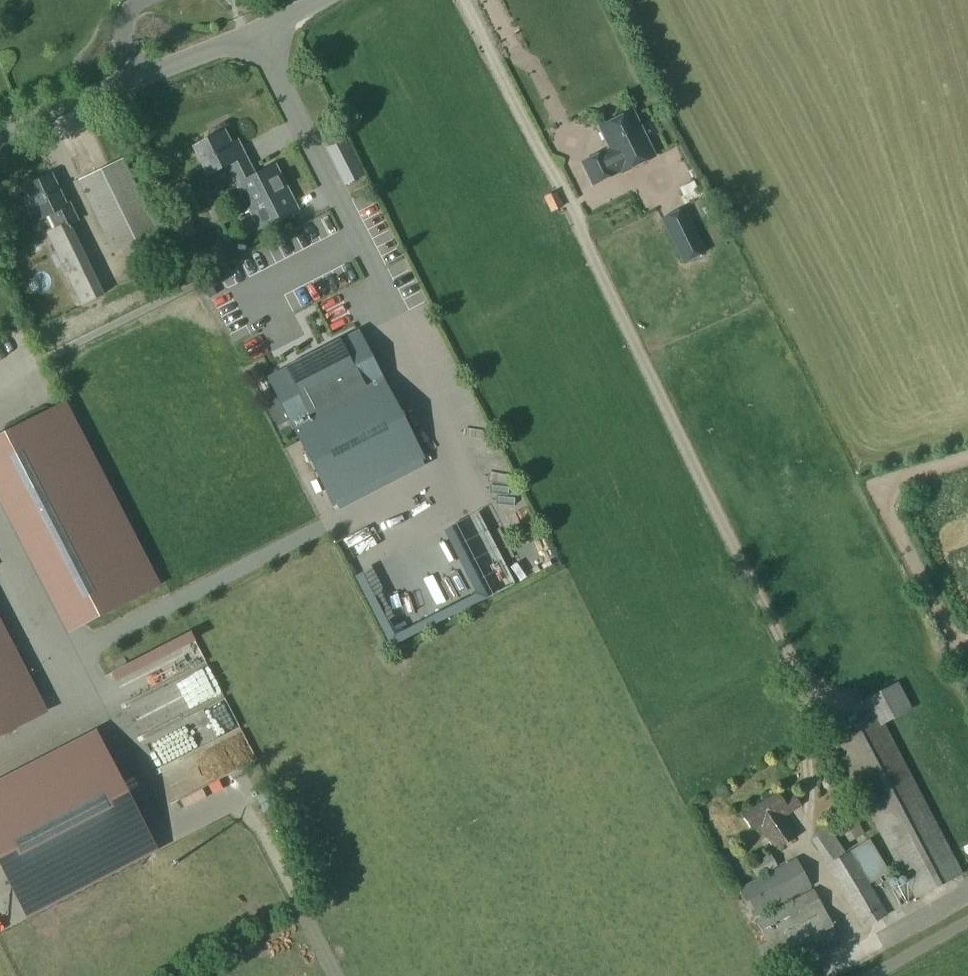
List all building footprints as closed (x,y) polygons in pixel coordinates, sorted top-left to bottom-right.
[(612,149),(584,163),(594,185),(623,171),(623,172),(656,156),(633,111),(601,127),(612,149)] [(223,133),(195,147),(209,173),(228,164),(260,227),(297,209),(275,165),(255,175),(238,141),(230,145),(223,133)] [(344,137),(327,147),(345,185),(363,175),(344,137)] [(123,157),(78,179),(114,253),(159,232),(123,157)] [(52,176),(27,188),(42,219),(51,215),(58,228),(49,233),(83,305),(102,296),(68,224),(77,220),(69,204),(66,206),(52,176)] [(369,188),(350,194),(353,203),(372,197),(369,188)] [(556,191),(545,197),(552,212),(564,206),(556,191)] [(700,240),(685,209),(663,219),(679,251),(700,240)] [(362,333),(271,379),(332,502),(423,456),(362,333)] [(0,439),(0,465),(26,516),(98,479),(61,407),(0,439)] [(353,543),(364,559),(384,545),(373,530),(353,543)] [(513,590),(536,581),(531,569),(508,578),(513,590)] [(486,595),(482,586),(470,592),(475,601),(486,595)] [(394,627),(403,645),(414,639),(405,621),(394,627)] [(40,712),(0,634),(0,732),(40,712)] [(155,651),(131,661),(136,673),(160,663),(155,651)] [(870,713),(832,734),(910,882),(895,890),(903,905),(964,873),(885,723),(913,708),(899,681),(864,700),(870,713)] [(119,785),(0,847),(0,860),(22,901),(146,837),(119,785)] [(777,793),(743,814),(753,831),(761,827),(775,849),(795,836),(780,813),(786,809),(789,813),(799,807),(792,795),(782,802),(777,793)] [(814,831),(812,840),(827,863),(825,864),(864,928),(883,917),(865,887),(887,874),(867,839),(832,860),(845,851),(836,838),(844,833),(848,841),(864,832),(852,809),(835,817),(839,824),(830,829),(826,823),(814,831)] [(770,855),(750,865),(756,877),(776,867),(770,855)] [(792,860),(740,889),(768,942),(760,947),(774,974),(841,937),(826,910),(825,910),(798,861),(792,860)]
